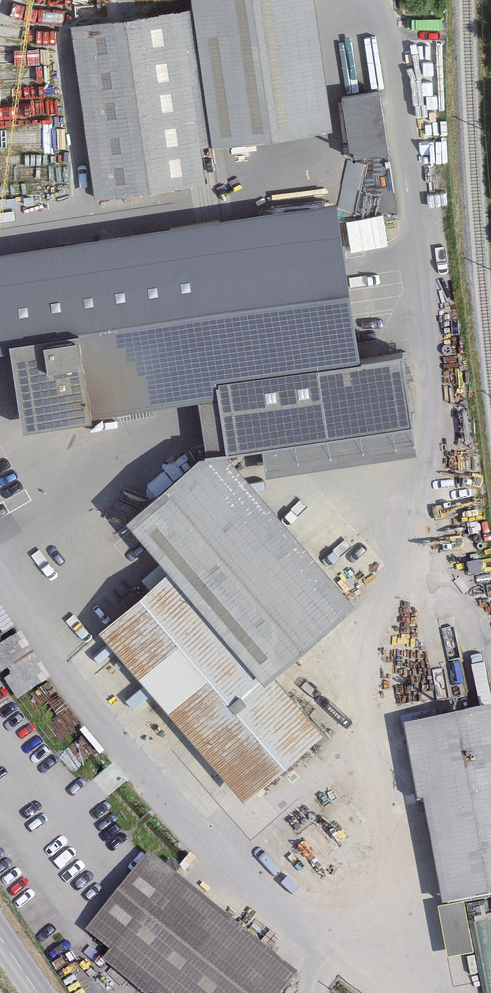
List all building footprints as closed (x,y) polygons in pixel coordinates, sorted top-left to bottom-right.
[(312,0),(192,0),(212,148),(331,131),(312,0)] [(93,199),(211,182),(187,11),(69,28),(93,199)] [(388,156),(380,95),(343,100),(351,161),(388,156)] [(409,384),(360,366),(336,206),(0,256),(0,351),(10,350),(22,430),(284,391),(294,458),(417,440),(409,384)] [(357,604),(215,442),(129,517),(173,567),(271,679),(357,604)] [(271,679),(173,567),(98,632),(247,802),(322,737),(271,679)] [(0,641),(0,673),(5,671),(15,694),(41,684),(20,633),(0,641)] [(490,901),(490,715),(402,731),(417,808),(425,807),(443,909),(490,901)] [(137,992),(283,992),(297,975),(146,856),(83,935),(110,955),(102,965),(137,992)] [(474,959),(464,909),(438,915),(449,965),(474,959)]
